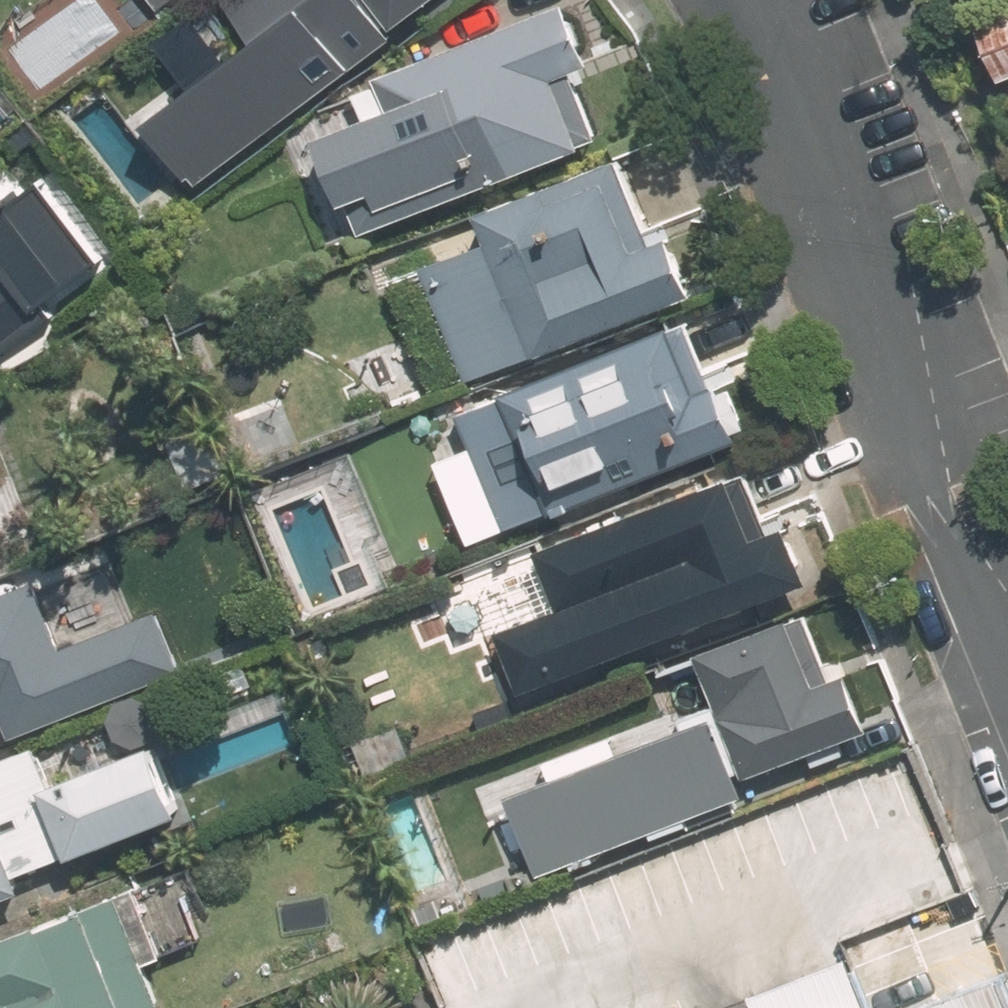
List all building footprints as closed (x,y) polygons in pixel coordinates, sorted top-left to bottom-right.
[(162,8),(172,0),(156,0),(162,8)] [(600,60),(569,0),(563,0),(376,68),(391,108),(329,130),(365,227),(588,145),(562,74),(600,60)] [(404,27),(432,5),(438,0),(383,0),(404,27)] [(982,20),(1007,83),(1007,82),(1007,9),(982,20)] [(631,155),(628,148),(484,209),(487,216),(497,240),(425,270),(472,381),(702,283),(679,229),(665,235),(631,155)] [(44,316),(27,292),(85,253),(36,182),(0,206),(0,250),(4,255),(0,258),(0,346),(44,316)] [(690,319),(511,394),(465,414),(480,449),(447,463),(479,539),(559,506),(563,516),(763,431),(742,382),(721,392),(690,319)] [(213,407),(167,426),(195,492),(240,473),(213,407)] [(759,462),(539,541),(560,603),(500,623),(521,686),(814,580),(789,512),(778,516),(759,462)] [(12,737),(13,736),(15,741),(192,673),(165,603),(76,637),(51,572),(0,591),(0,704),(12,737)] [(750,775),(880,720),(856,657),(841,663),(818,602),(698,647),(723,714),(515,793),(545,874),(758,794),(750,775)] [(170,745),(53,789),(77,853),(194,809),(186,787),(174,756),(170,745)] [(35,884),(0,797),(0,898),(35,884)] [(0,938),(0,1007),(167,1007),(130,896),(0,938)] [(846,941),(741,981),(751,1007),(872,1007),(846,941)] [(917,1007),(1007,1007),(1007,990),(1002,974),(917,1007)]
